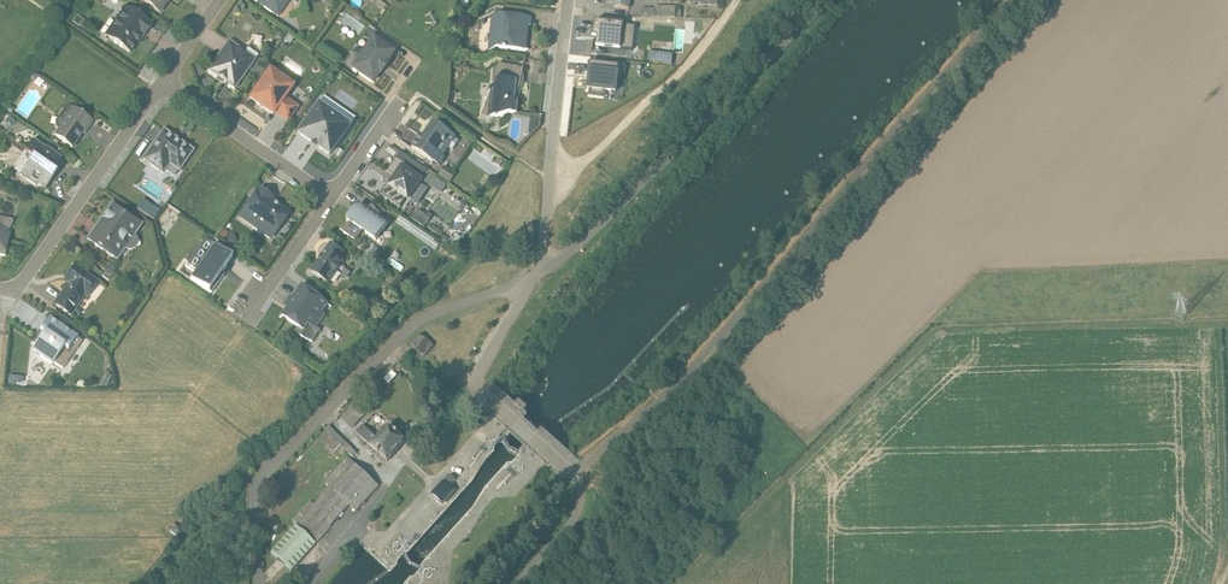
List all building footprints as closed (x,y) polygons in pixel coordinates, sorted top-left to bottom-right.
[(160,13),(169,0),(141,0),(160,13)] [(253,1),(277,17),(289,0),(253,0),(253,1)] [(630,16),(632,1),(627,0),(596,0),(595,6),(607,7),(607,10),(614,11),(614,15),(630,16)] [(689,14),(720,15),(721,5),(689,3),(689,14)] [(143,37),(151,24),(124,7),(104,34),(104,35),(129,53),(140,36),(143,37)] [(642,16),(642,24),(682,25),(682,14),(656,14),(656,16),(642,16)] [(492,21),(488,54),(527,59),(530,34),(533,34),(533,25),(492,21)] [(350,67),(372,82),(378,73),(379,73),(386,63),(386,62),(392,52),(372,39),(377,32),(370,26),(363,36),(369,41),(350,67)] [(636,35),(596,30),(594,45),(601,46),(600,55),(633,58),(636,35)] [(234,89),(258,55),(248,48),(244,52),(228,41),(208,71),(234,89)] [(271,69),(250,99),(258,104),(257,105),(264,110),(264,109),(272,114),(275,112),(287,120),(297,106),(286,98),(294,85),(271,69)] [(518,122),(519,109),(518,108),(523,82),(519,105),(523,97),(525,88),(524,80),(524,76),(499,71),(480,116),(498,123),(499,121),(518,122)] [(589,104),(591,104),(606,106),(607,99),(616,100),(618,86),(623,87),(624,75),(591,72),(590,83),(591,83),(589,104)] [(329,155),(349,125),(355,117),(323,95),(318,103),(297,133),(311,143),(312,141),(318,145),(317,147),(329,155)] [(92,121),(74,108),(69,105),(66,106),(55,121),(55,125),(59,128),(51,141),(56,145),(60,140),(71,148),(77,140),(76,139),(78,135),(80,135),(82,132),(84,133),(92,121)] [(421,136),(412,149),(440,167),(445,158),(443,157),(449,149),(452,151),(459,141),(434,123),(427,133),(428,134),(425,138),(421,136)] [(163,130),(142,160),(162,174),(169,165),(178,171),(192,151),(163,130)] [(32,140),(13,168),(21,173),(19,175),(35,186),(37,184),(45,189),(52,179),(48,176),(62,158),(46,147),(45,148),(32,140)] [(418,174),(396,159),(387,172),(396,178),(390,186),(387,185),(381,194),(399,207),(404,200),(408,203),(423,182),(416,176),(418,174)] [(446,187),(427,173),(422,179),(427,183),(426,184),(440,195),(446,187)] [(273,198),(259,189),(239,218),(270,240),(289,213),(271,201),(273,198)] [(86,240),(117,261),(125,249),(128,250),(131,250),(134,249),(136,247),(137,244),(138,241),(135,235),(143,224),(112,202),(111,203),(86,240)] [(361,232),(376,242),(388,224),(384,222),(372,206),(367,209),(359,203),(346,221),(348,223),(340,231),(355,241),(361,232)] [(418,212),(412,220),(424,228),(430,220),(418,212)] [(12,220),(0,218),(0,255),(5,256),(10,234),(7,233),(13,221),(12,220)] [(228,234),(222,230),(217,237),(223,241),(228,234)] [(234,235),(227,237),(229,246),(237,244),(234,235)] [(190,279),(210,293),(223,275),(221,273),(231,258),(231,257),(235,252),(225,245),(221,251),(204,239),(187,264),(196,270),(190,279)] [(345,253),(331,244),(310,272),(329,285),(344,263),(340,260),(345,253)] [(402,266),(391,259),(387,264),(399,271),(402,266)] [(88,296),(98,283),(75,267),(72,272),(71,271),(67,277),(71,279),(54,304),(71,316),(85,296),(87,298),(87,297),(86,297),(86,296),(88,296)] [(418,282),(410,276),(405,284),(413,289),(418,282)] [(400,285),(390,277),(386,282),(391,286),(385,295),(390,298),(400,285)] [(328,304),(312,293),(302,286),(292,299),(294,301),(289,309),(288,309),(282,317),(297,327),(295,331),(300,336),(306,340),(312,343),(320,331),(316,329),(325,315),(322,313),(328,304)] [(62,369),(80,341),(76,338),(77,338),(49,318),(39,332),(38,331),(34,336),(33,338),(32,345),(31,351),(51,365),(53,363),(62,369)] [(434,349),(421,337),(411,348),(424,360),(434,349)] [(384,382),(389,387),(397,378),(392,374),(384,382)] [(357,405),(341,421),(352,432),(368,416),(357,405)] [(363,428),(356,436),(388,464),(406,445),(389,428),(377,441),(363,428)] [(329,429),(325,433),(330,437),(324,443),(336,454),(342,448),(353,459),(357,455),(329,429)] [(357,513),(379,489),(348,461),(293,520),(293,521),(291,523),(294,527),(269,554),(290,573),(349,508),(357,513)] [(455,483),(450,478),(431,498),(441,508),(454,494),(449,489),(455,483)]
